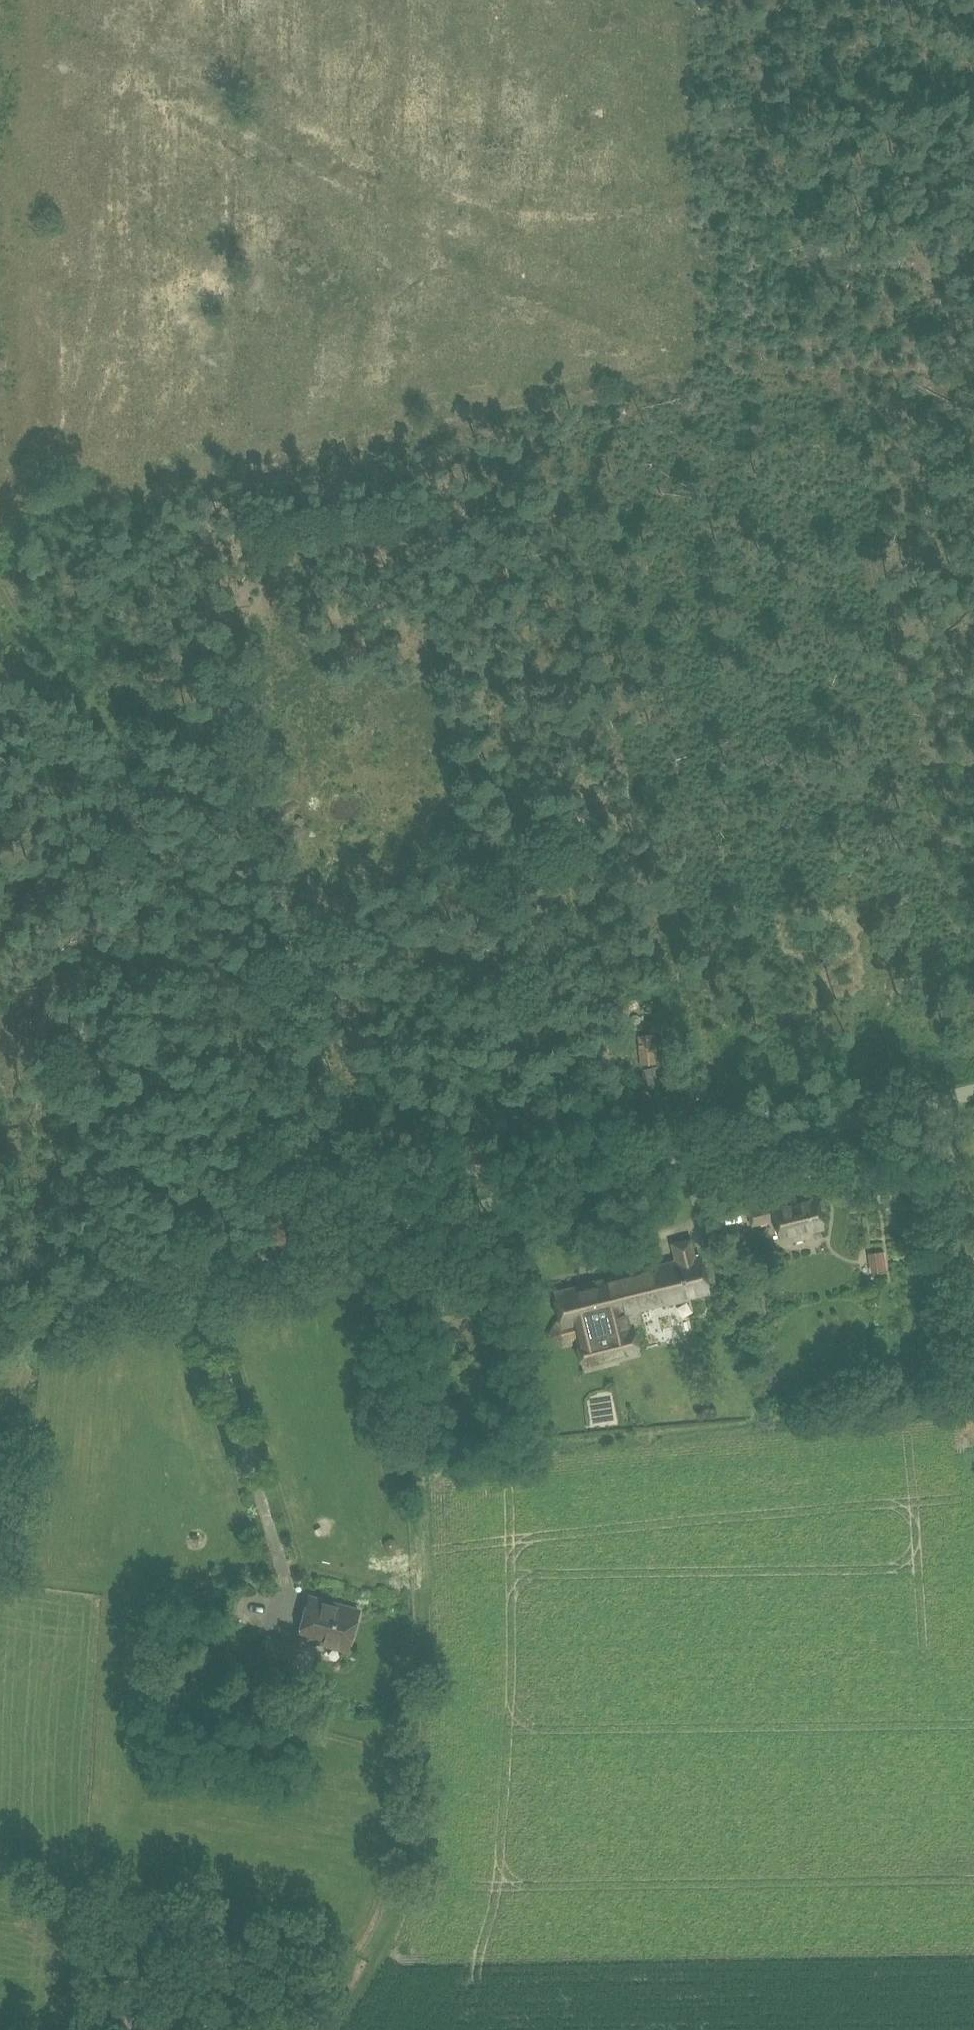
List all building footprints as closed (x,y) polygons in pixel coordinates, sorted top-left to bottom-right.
[(820,1208),(824,1207),(822,1198),(818,1199),(817,1195),(808,1197),(807,1192),(772,1200),(773,1203),(749,1209),(753,1223),(776,1217),(782,1241),(804,1236),(803,1231),(824,1226),(820,1208)] [(642,1318),(640,1306),(663,1301),(666,1302),(683,1298),(688,1294),(709,1289),(701,1256),(696,1257),(691,1237),(672,1242),(677,1262),(555,1292),(562,1318),(551,1334),(562,1341),(577,1338),(584,1368),(620,1359),(619,1356),(639,1351),(633,1326),(639,1325),(641,1323),(641,1322),(642,1321),(642,1320),(642,1318)] [(868,1252),(871,1273),(887,1271),(885,1250),(868,1252)] [(269,1583),(275,1569),(262,1564),(256,1577),(269,1583)] [(348,1649),(359,1609),(310,1596),(299,1637),(318,1642),(318,1640),(348,1649)] [(293,1674),(302,1643),(265,1633),(256,1664),(293,1674)]
